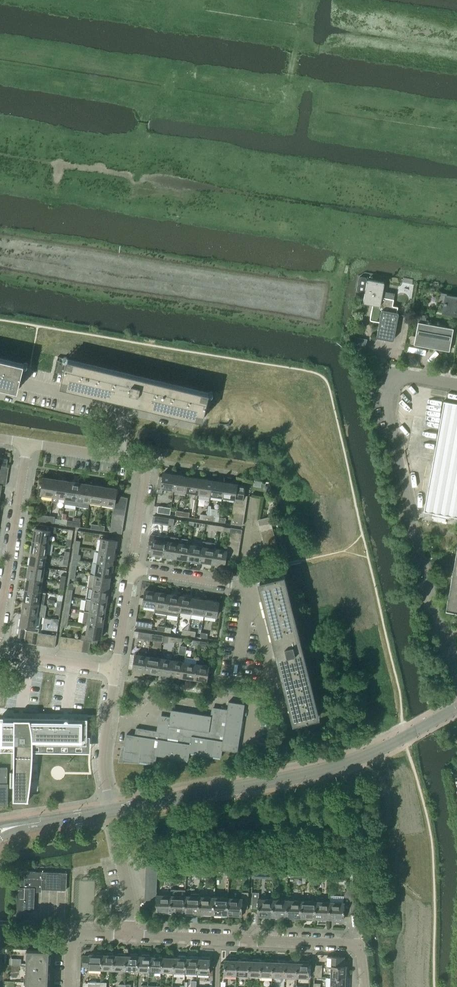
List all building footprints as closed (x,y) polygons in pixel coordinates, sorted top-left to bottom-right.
[(359,276),(357,292),(364,293),(363,301),(363,302),(364,303),(370,304),(371,309),(370,318),(370,319),(370,320),(371,320),(379,322),(376,335),(376,336),(376,337),(377,337),(378,338),(392,340),(393,340),(393,339),(394,339),(394,338),(398,314),(398,313),(398,312),(397,312),(398,306),(393,306),(393,305),(393,304),(394,299),(386,297),(382,296),(384,283),(384,282),(383,282),(383,281),(369,279),(365,277),(359,276)] [(437,302),(444,304),(443,312),(456,314),(456,297),(454,296),(454,295),(439,292),(437,302)] [(419,313),(414,344),(424,346),(440,349),(449,351),(450,349),(450,348),(453,329),(445,327),(445,326),(427,323),(425,314),(419,313)] [(24,364),(0,358),(0,386),(18,391),(24,364)] [(61,386),(128,402),(203,420),(209,393),(67,359),(66,363),(59,361),(57,372),(64,373),(61,386)] [(423,510),(456,517),(456,403),(443,400),(423,510)] [(159,476),(157,493),(162,493),(163,488),(174,490),(176,475),(164,473),(163,477),(159,476)] [(186,492),(188,477),(176,475),(174,490),(186,492)] [(198,494),(200,479),(188,477),(186,492),(198,494)] [(53,496),(55,480),(43,478),(40,494),(53,496)] [(210,495),(212,480),(200,479),(198,494),(210,495)] [(55,480),(53,496),(52,502),(58,503),(58,497),(65,498),(67,481),(55,480)] [(222,497),(225,482),(212,480),(210,495),(222,497)] [(76,506),(80,483),(67,481),(65,498),(64,504),(76,506)] [(245,485),(237,484),(225,482),(222,497),(235,499),(235,494),(243,495),(245,485)] [(89,502),(92,485),(80,483),(76,506),(88,507),(89,501),(89,502)] [(102,503),(104,487),(92,485),(89,502),(102,503)] [(114,505),(115,502),(115,496),(116,489),(104,487),(102,503),(114,505)] [(159,506),(158,512),(170,514),(171,508),(159,506)] [(49,523),(50,516),(37,514),(36,517),(36,520),(36,521),(49,523)] [(169,525),(170,519),(153,516),(152,522),(169,525)] [(259,525),(271,522),(269,517),(258,520),(259,525)] [(61,524),(73,526),(74,521),(67,520),(66,518),(62,518),(61,524)] [(261,531),(272,528),(271,522),(259,525),(261,531)] [(33,541),(48,543),(50,531),(55,532),(56,528),(39,525),(39,529),(35,529),(33,541)] [(262,537),(274,534),(272,528),(261,531),(262,537)] [(263,542),(275,539),(274,534),(262,537),(263,542)] [(151,535),(148,552),(151,552),(151,554),(163,556),(166,541),(167,536),(166,537),(151,535)] [(166,541),(163,556),(176,557),(178,543),(179,538),(167,536),(166,541)] [(178,543),(176,557),(188,559),(190,545),(191,539),(179,538),(178,543)] [(101,539),(99,551),(114,553),(116,541),(101,539)] [(265,548),(277,545),(275,539),(263,542),(265,548)] [(46,555),(48,543),(33,541),(31,553),(46,555)] [(202,546),(200,561),(212,563),(214,548),(215,543),(203,541),(202,546)] [(190,545),(188,559),(200,561),(202,546),(190,545)] [(266,554),(278,551),(277,545),(265,548),(266,554)] [(214,548),(212,563),(224,565),(225,558),(226,552),(227,550),(214,548)] [(446,609),(456,611),(456,612),(456,549),(446,609)] [(99,551),(97,563),(112,565),(114,553),(99,551)] [(278,551),(266,554),(268,559),(279,556),(278,551)] [(44,567),(46,555),(31,553),(29,565),(44,567)] [(97,563),(95,575),(110,578),(112,565),(97,563)] [(42,579),(44,567),(29,565),(27,577),(42,579)] [(319,716),(284,574),(271,578),(269,571),(258,574),(259,581),(258,581),(293,722),(319,716)] [(88,586),(88,587),(94,588),(94,587),(108,590),(110,578),(95,575),(90,574),(88,586)] [(41,591),(42,579),(27,577),(25,589),(41,591)] [(88,587),(86,598),(87,598),(92,599),(107,602),(108,590),(94,587),(94,588),(88,587)] [(40,592),(41,591),(25,589),(24,601),(44,604),(45,600),(46,593),(40,592)] [(139,604),(143,605),(155,607),(157,592),(145,591),(144,598),(140,597),(139,604)] [(166,615),(170,594),(157,592),(155,607),(154,613),(166,615)] [(180,611),(182,596),(170,594),(166,615),(179,616),(180,611)] [(192,613),(194,598),(182,596),(180,611),(192,613)] [(86,599),(85,611),(90,611),(105,614),(107,602),(92,599),(87,598),(86,599)] [(204,615),(206,600),(194,598),(192,613),(204,615)] [(206,600),(204,615),(216,616),(219,602),(206,600)] [(44,605),(44,604),(24,601),(22,613),(37,615),(37,616),(45,617),(47,605),(44,605)] [(85,611),(83,623),(88,623),(88,624),(103,626),(105,614),(90,611),(85,611)] [(35,627),(37,616),(37,615),(22,613),(18,639),(25,640),(27,631),(33,632),(38,633),(39,628),(35,627)] [(135,627),(139,628),(152,630),(153,623),(136,620),(135,627)] [(81,634),(80,639),(85,640),(91,641),(90,642),(98,644),(99,638),(101,638),(103,626),(88,624),(86,635),(81,634)] [(139,631),(138,638),(150,639),(151,633),(139,631)] [(151,633),(150,639),(163,641),(164,635),(156,634),(151,633)] [(145,671),(148,656),(135,654),(133,669),(145,671)] [(157,673),(160,658),(148,656),(145,671),(157,673)] [(170,674),(172,660),(160,658),(157,673),(170,674)] [(182,676),(184,662),(172,660),(170,674),(182,676)] [(194,678),(196,663),(184,662),(182,676),(194,678)] [(196,663),(194,678),(206,680),(207,673),(209,665),(196,663)] [(127,735),(123,758),(155,763),(157,754),(189,759),(190,752),(221,756),(222,749),(237,751),(244,704),(228,701),(227,709),(212,707),(210,716),(171,710),(170,718),(162,716),(160,731),(136,728),(135,736),(127,735)] [(13,801),(28,801),(30,785),(32,768),(33,751),(33,743),(87,744),(87,718),(14,717),(14,718),(0,718),(0,751),(14,751),(13,771),(10,771),(10,787),(13,787),(13,801)] [(186,870),(186,865),(172,864),(172,870),(179,870),(179,873),(186,873),(186,870)] [(200,873),(201,865),(186,865),(186,870),(192,871),(200,873)] [(288,869),(288,875),(294,875),(294,877),(302,878),(302,870),(295,870),(295,869),(288,869)] [(17,887),(16,911),(33,912),(34,891),(41,892),(41,889),(66,890),(67,872),(18,870),(18,879),(20,879),(20,887),(17,887)] [(330,900),(329,918),(334,918),(334,920),(342,920),(342,919),(343,919),(344,911),(357,912),(354,885),(349,885),(344,896),(344,901),(330,900)] [(171,894),(170,912),(175,912),(175,914),(183,914),(183,913),(184,913),(185,894),(185,892),(185,890),(171,889),(171,894)] [(228,896),(227,914),(232,914),(232,916),(239,916),(240,915),(242,915),(242,907),(248,907),(248,892),(242,892),(242,897),(228,896)] [(252,892),(252,908),(258,908),(257,915),(259,915),(259,917),(267,917),(267,916),(272,916),(272,898),(259,898),(259,892),(252,892)] [(156,900),(156,912),(157,912),(157,913),(164,913),(164,912),(170,912),(171,894),(156,894),(156,900)] [(185,894),(184,913),(186,913),(186,914),(193,914),(193,913),(199,913),(199,895),(199,894),(191,894),(191,895),(185,894)] [(199,895),(199,913),(204,913),(204,915),(211,915),(211,914),(213,914),(214,896),(199,895)] [(214,896),(213,914),(214,914),(214,915),(222,916),(222,914),(227,914),(228,896),(214,896)] [(272,898),(272,916),(277,916),(277,918),(285,918),(285,916),(286,916),(287,899),(272,898)] [(287,899),(286,916),(288,917),(288,918),(295,918),(295,917),(300,917),(301,899),(287,899)] [(301,899),(300,917),(306,917),(306,919),(313,919),(313,917),(315,918),(315,900),(301,899)] [(315,900),(315,918),(316,918),(316,919),(323,919),(323,918),(329,918),(330,900),(315,900)] [(31,932),(30,942),(39,942),(39,933),(31,932)] [(49,950),(27,949),(25,986),(47,986),(49,950)] [(101,969),(101,952),(89,952),(89,956),(83,956),(83,966),(89,967),(89,968),(101,969)] [(113,969),(113,953),(101,952),(101,969),(113,969)] [(125,970),(125,953),(113,953),(113,969),(125,970)] [(137,970),(137,954),(125,953),(125,970),(137,970)] [(149,971),(149,954),(137,954),(137,970),(148,971),(149,971)] [(161,971),(161,955),(149,954),(149,971),(148,971),(148,976),(153,977),(153,971),(161,971)] [(173,972),(173,955),(161,955),(161,971),(173,972)] [(185,972),(185,956),(173,955),(173,972),(185,972)] [(197,973),(197,956),(185,956),(185,972),(197,973)] [(213,968),(209,968),(210,957),(197,956),(197,973),(209,973),(208,975),(212,975),(213,968)] [(236,974),(236,958),(224,957),(224,974),(236,974)] [(331,966),(331,978),(347,978),(345,978),(345,974),(347,974),(348,966),(344,966),(344,957),(327,957),(327,966),(331,966)] [(248,975),(248,958),(236,958),(236,974),(248,975)] [(260,975),(261,959),(248,958),(248,975),(260,975)] [(261,959),(260,975),(260,980),(272,980),(272,976),(273,959),(261,959)] [(284,976),(285,960),(273,959),(272,976),(284,976)] [(296,977),(297,960),(285,960),(284,976),(296,977)] [(297,960),(296,977),(308,977),(309,961),(297,960)] [(330,986),(345,986),(347,986),(347,978),(331,978),(330,986)]
